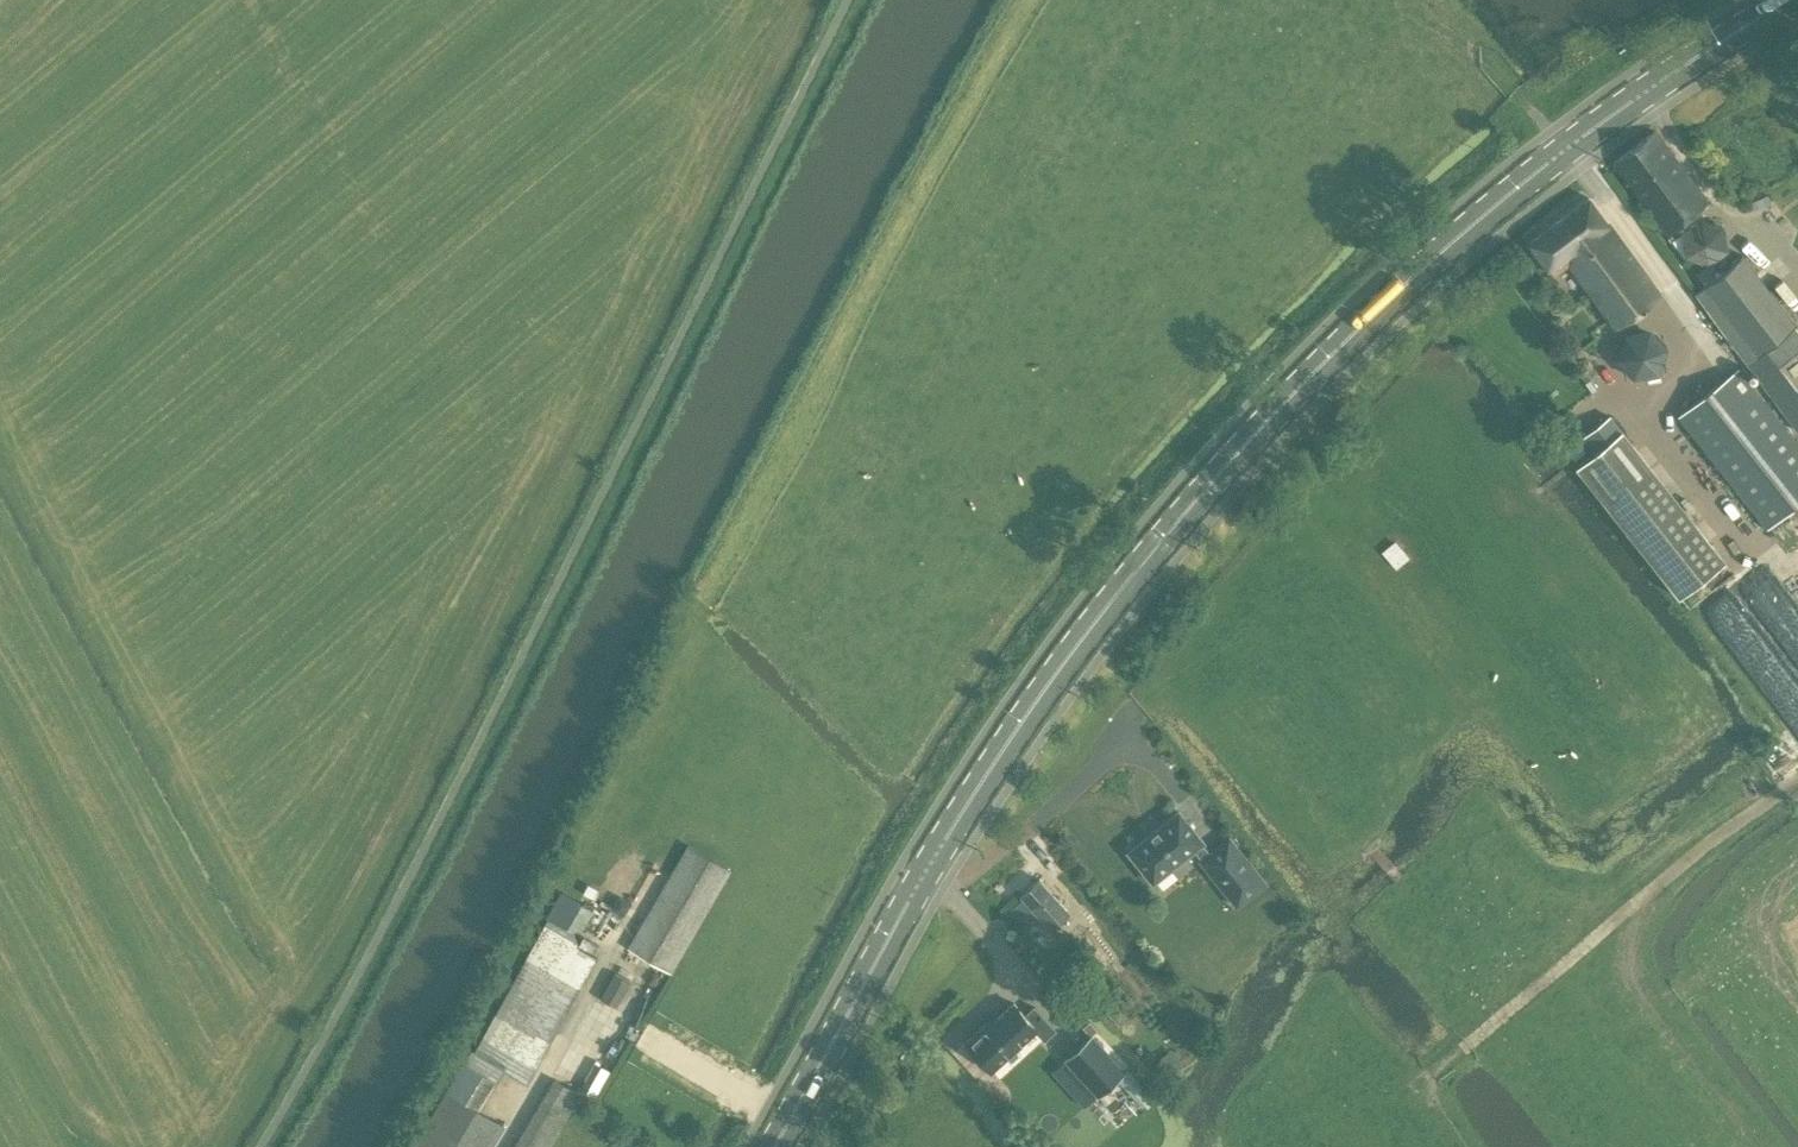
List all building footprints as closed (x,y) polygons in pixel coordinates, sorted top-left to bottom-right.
[(1706,200),(1663,143),(1655,133),(1615,163),(1665,230),(1706,200)] [(1589,198),(1530,242),(1554,274),(1569,263),(1615,325),(1659,292),(1589,198)] [(1699,216),(1679,233),(1684,257),(1709,266),(1729,250),(1724,225),(1699,216)] [(1704,285),(1744,336),(1756,352),(1794,322),(1742,256),(1704,285)] [(1626,335),(1617,357),(1633,377),(1658,373),(1666,347),(1649,329),(1626,335)] [(1772,356),(1797,390),(1797,334),(1772,356)] [(1797,503),(1797,443),(1739,369),(1679,417),(1767,527),(1797,503)] [(1595,452),(1577,466),(1680,596),(1725,561),(1621,431),(1610,416),(1583,437),(1595,452)] [(1201,844),(1203,842),(1178,812),(1128,852),(1153,882),(1194,849),(1201,859),(1199,860),(1235,905),(1265,881),(1229,837),(1209,853),(1201,844)] [(721,864),(684,843),(654,897),(689,918),(721,864)] [(1051,928),(1070,912),(1041,879),(1022,895),(1051,928)] [(627,944),(579,916),(559,949),(607,978),(627,944)] [(576,1001),(519,974),(474,1051),(471,1049),(464,1062),(463,1061),(422,1132),(412,1146),(491,1146),(505,1127),(504,1126),(479,1109),(496,1083),(505,1069),(528,1082),(576,1001)] [(1034,1007),(1025,1015),(1014,1003),(989,1025),(987,1023),(965,1043),(991,1071),(1036,1030),(1039,1034),(1049,1025),(1053,1029),(1050,1032),(1051,1033),(1055,1029),(1034,1007)] [(1092,1035),(1064,1060),(1097,1097),(1125,1071),(1092,1035)] [(515,1146),(548,1146),(580,1094),(555,1079),(515,1146)]
